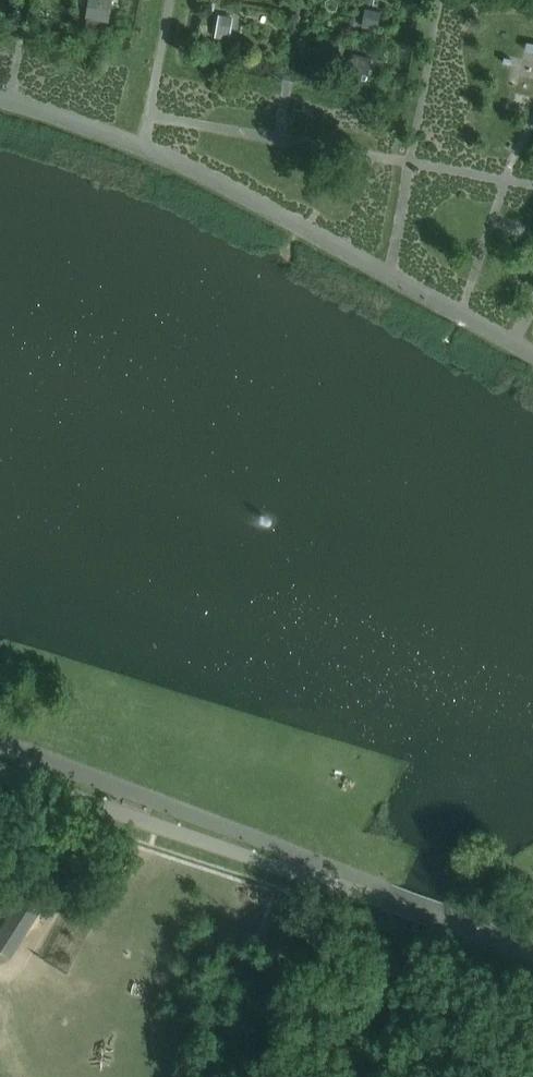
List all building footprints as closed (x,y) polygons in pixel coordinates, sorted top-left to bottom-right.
[(86,21),(110,25),(114,0),(90,0),(86,21)] [(381,13),(365,10),(362,28),(377,31),(381,13)] [(229,36),(233,18),(220,16),(215,39),(221,40),(222,35),(229,36)] [(355,55),(351,73),(368,76),(372,58),(355,55)] [(0,933),(0,949),(11,956),(25,934),(7,923),(0,933)]
